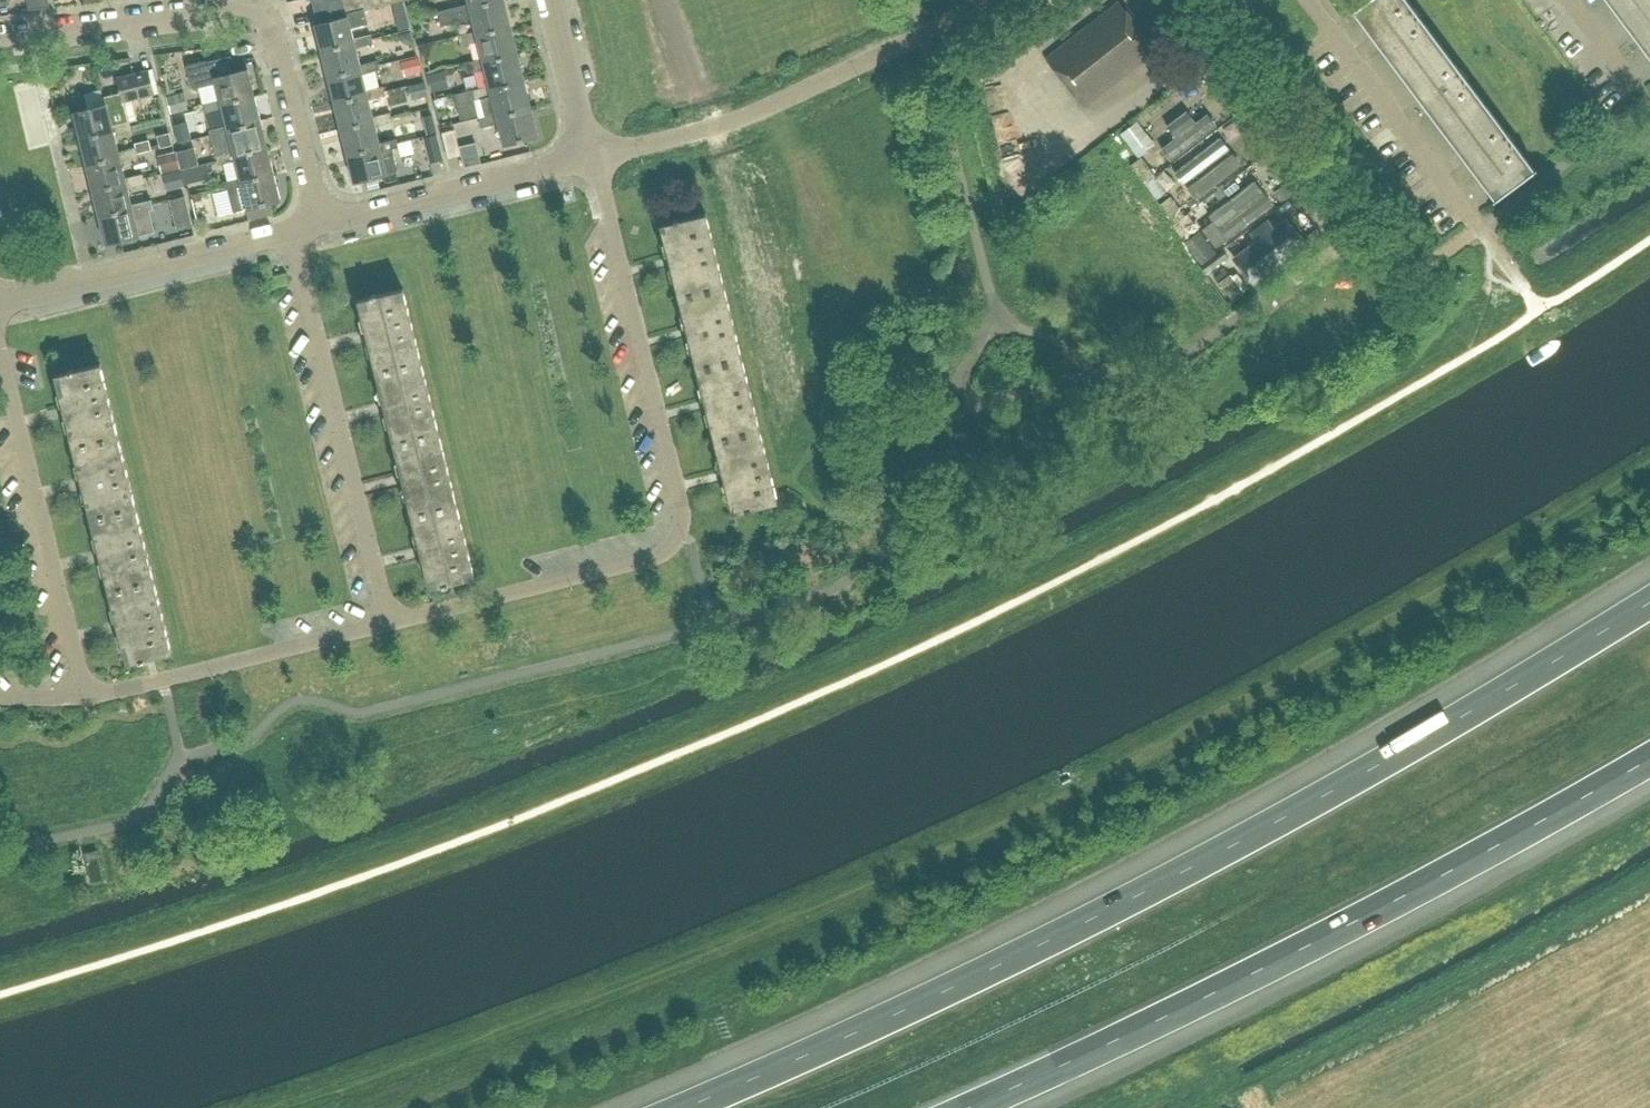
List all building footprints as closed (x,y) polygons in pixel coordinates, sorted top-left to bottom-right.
[(319,23),(333,20),(328,0),(314,0),(319,23)] [(345,16),(341,0),(328,0),(333,20),(345,16)] [(358,12),(355,0),(341,0),(345,16),(349,16),(348,14),(358,12)] [(365,10),(371,9),(368,0),(355,0),(358,12),(365,10)] [(371,9),(383,5),(382,0),(368,0),(371,9)] [(504,0),(500,0),(469,8),(468,3),(439,11),(443,26),(472,19),(475,31),(476,35),(511,26),(504,0)] [(1065,82),(1084,106),(1155,51),(1119,0),(1118,0),(1065,41),(1045,57),(1065,82)] [(1398,74),(1441,41),(1410,0),(1364,0),(1350,10),(1398,74)] [(1627,0),(1604,0),(1612,11),(1627,0)] [(1649,61),(1649,0),(1627,0),(1612,11),(1649,61)] [(345,16),(333,20),(319,23),(315,24),(321,51),(355,42),(354,39),(351,27),(368,23),(365,10),(358,12),(348,14),(349,16),(345,16)] [(518,54),(511,26),(476,35),(475,31),(458,35),(461,46),(478,42),(482,58),(483,62),(518,54)] [(361,69),(361,64),(356,47),(373,43),(371,34),(354,39),(355,42),(321,51),(328,77),(361,69)] [(1398,74),(1444,136),(1488,104),(1441,41),(1398,74)] [(406,53),(406,77),(423,77),(424,54),(406,53)] [(524,81),(518,54),(483,62),(482,58),(465,62),(467,73),(485,69),(489,85),(490,89),(524,81)] [(221,103),(255,95),(249,68),(236,72),(231,55),(207,61),(207,60),(187,65),(192,85),(197,88),(200,87),(204,104),(220,99),(221,103)] [(361,69),(328,77),(334,103),(368,95),(367,91),(363,74),(379,70),(377,60),(361,64),(361,69)] [(74,112),(80,139),(114,130),(113,126),(109,110),(126,106),(125,101),(155,94),(149,70),(117,78),(120,93),(103,97),(105,104),(74,112)] [(531,108),(524,81),(490,89),(489,85),(456,93),(459,105),(491,97),(496,113),(496,117),(531,108)] [(368,95),(334,103),(341,129),(374,121),(373,116),(369,100),(386,95),(384,87),(367,91),(368,95)] [(185,110),(181,93),(168,96),(172,113),(185,110)] [(221,103),(220,99),(204,104),(206,112),(223,108),(227,125),(228,129),(261,121),(255,95),(221,103)] [(1444,136),(1492,199),(1493,200),(1536,168),(1488,104),(1444,136)] [(538,136),(531,108),(496,117),(496,113),(478,117),(481,128),(499,124),(504,145),(538,136)] [(1150,158),(1159,170),(1218,127),(1208,114),(1197,123),(1187,110),(1168,124),(1178,137),(1150,158)] [(381,146),(380,142),(376,126),(393,121),(390,112),(373,116),(374,121),(341,129),(347,155),(381,146)] [(234,155),(268,146),(261,121),(228,129),(227,125),(210,129),(216,155),(233,151),(234,155)] [(114,130),(80,139),(87,165),(120,156),(119,152),(115,135),(132,131),(130,122),(113,126),(114,130)] [(461,155),(455,129),(442,132),(448,158),(461,155)] [(443,160),(437,134),(423,137),(430,163),(443,160)] [(398,171),(393,149),(399,147),(397,138),(380,142),(381,146),(347,155),(354,182),(398,171)] [(241,181),(274,172),(268,146),(234,155),(233,151),(216,155),(219,164),(226,163),(230,179),(240,177),(241,181)] [(120,156),(87,165),(93,191),(126,182),(125,177),(121,161),(139,156),(137,148),(119,152),(120,156)] [(1153,172),(1141,156),(1130,164),(1145,184),(1156,175),(1153,172)] [(1169,183),(1185,206),(1218,182),(1209,169),(1200,175),(1193,165),(1169,183)] [(246,208),(247,208),(271,202),(281,200),(274,172),(241,181),(240,177),(230,179),(223,181),(224,187),(228,189),(233,211),(246,208)] [(126,182),(93,191),(100,217),(133,208),(132,204),(128,187),(145,183),(143,173),(125,177),(126,182)] [(1201,221),(1219,246),(1276,206),(1258,181),(1201,221)] [(193,222),(186,195),(171,198),(178,226),(193,222)] [(1182,211),(1170,195),(1159,203),(1174,223),(1185,215),(1182,211)] [(132,204),(133,208),(100,217),(106,243),(140,235),(154,232),(149,209),(154,208),(152,199),(149,200),(132,204)] [(247,208),(246,208),(249,221),(274,215),(271,202),(247,208)] [(661,225),(668,256),(679,297),(725,285),(707,213),(680,220),(680,218),(673,220),(673,221),(661,225)] [(1306,243),(1288,217),(1240,251),(1250,264),(1242,269),(1251,281),(1306,243)] [(1211,251),(1200,235),(1189,243),(1203,262),(1203,263),(1214,254),(1211,251)] [(1218,263),(1234,252),(1229,245),(1214,254),(1203,263),(1217,282),(1227,275),(1218,263)] [(1241,290),(1229,274),(1218,283),(1232,301),(1244,293),(1241,290)] [(679,297),(686,327),(697,368),(743,357),(725,285),(679,297)] [(358,300),(366,331),(376,372),(421,360),(403,288),(377,295),(377,294),(371,295),(371,296),(358,300)] [(697,368),(704,400),(714,440),(761,428),(743,357),(697,368)] [(376,372),(384,403),(394,443),(439,432),(421,360),(376,372)] [(55,375),(63,406),(73,447),(119,436),(101,364),(75,370),(75,369),(67,370),(68,372),(55,375)] [(714,440),(722,470),(733,512),(746,509),(746,510),(753,509),(752,507),(779,500),(761,428),(714,440)] [(394,443),(401,474),(411,515),(457,504),(439,432),(394,443)] [(73,447),(81,477),(91,519),(137,507),(119,436),(73,447)] [(411,515),(419,546),(429,588),(443,584),(443,586),(449,584),(449,582),(475,576),(457,504),(411,515)] [(91,519),(99,550),(109,590),(154,579),(137,507),(91,519)] [(109,590),(116,621),(127,663),(140,659),(140,661),(147,660),(146,658),(172,651),(154,579),(109,590)] [(99,848),(85,852),(93,882),(107,878),(99,848)]
